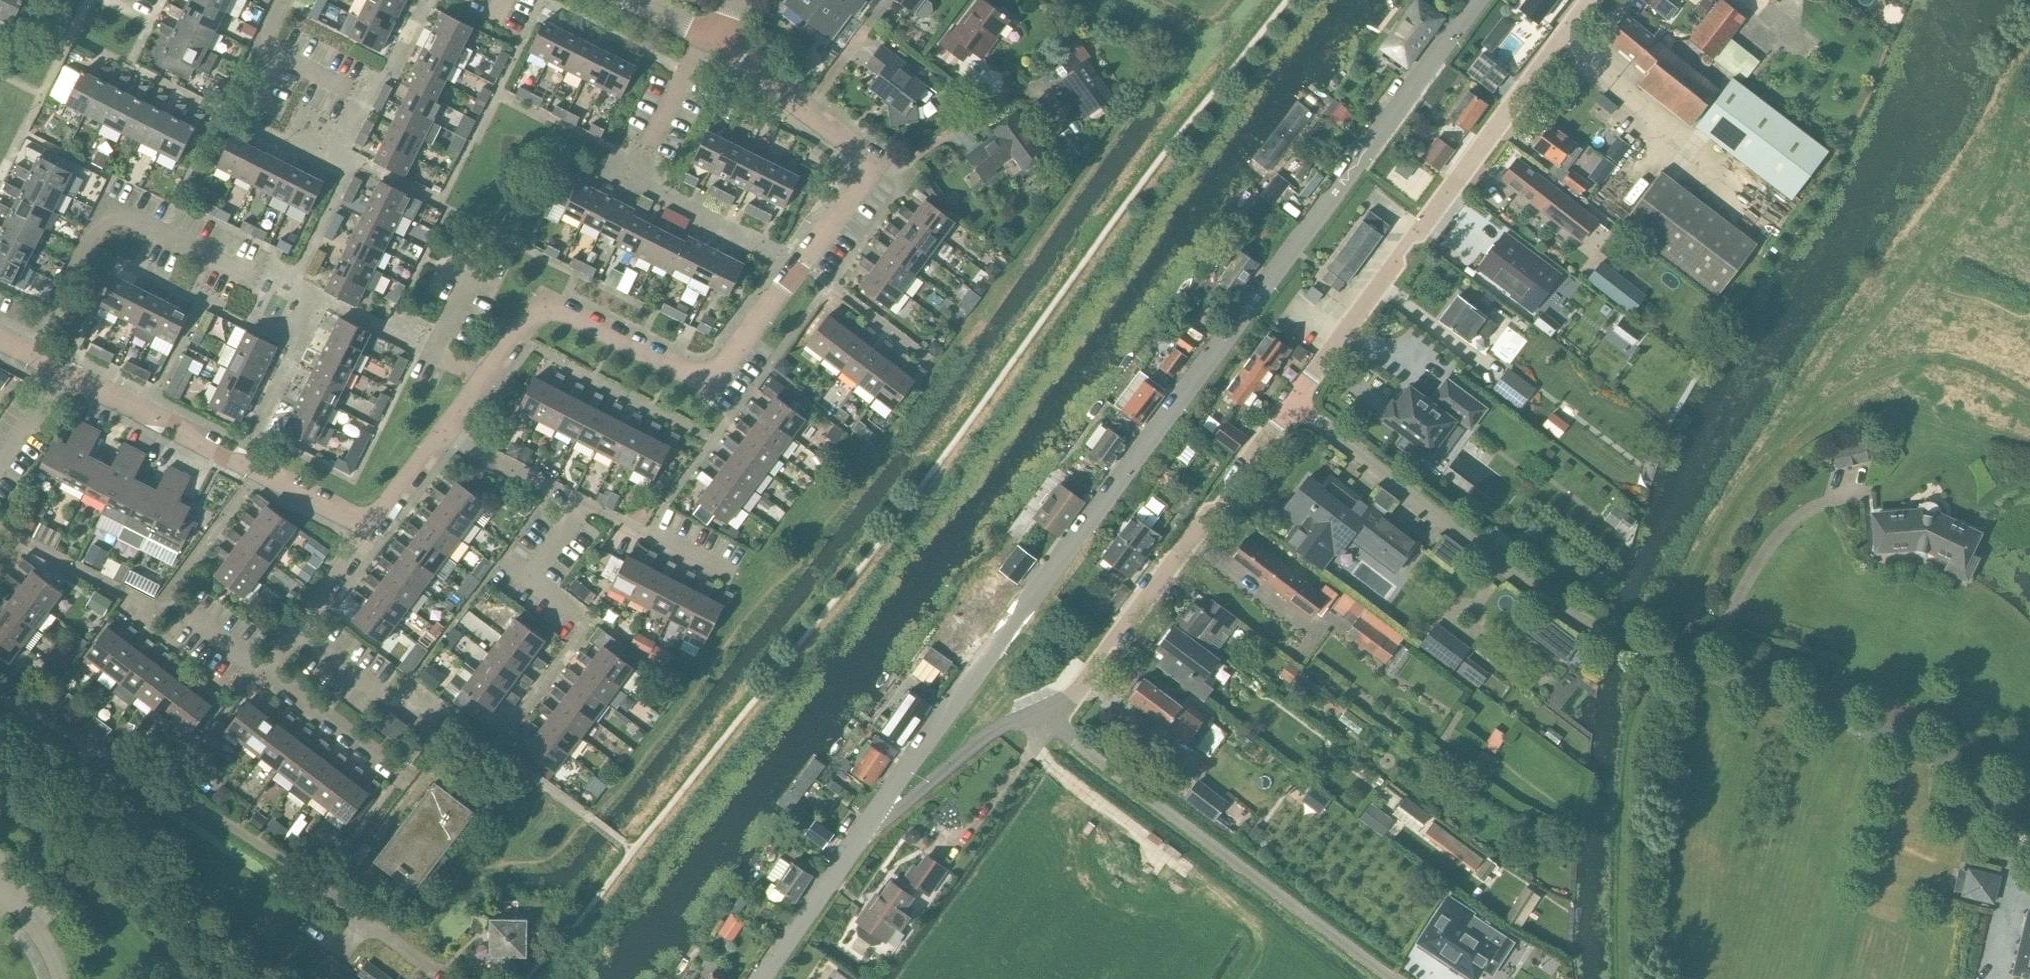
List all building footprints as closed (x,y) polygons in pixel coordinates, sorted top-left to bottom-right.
[(13,25),(25,0),(0,0),(0,18),(13,25)] [(192,0),(186,12),(184,15),(217,31),(226,12),(201,0),(191,0),(192,0)] [(226,12),(233,0),(201,0),(226,12)] [(328,2),(325,0),(318,0),(313,9),(322,14),(328,2)] [(360,18),(390,33),(399,15),(371,0),(369,0),(360,18)] [(399,15),(407,0),(371,0),(399,15)] [(786,3),(832,38),(852,12),(855,14),(865,2),(863,0),(788,0),(786,3)] [(921,18),(928,17),(933,11),(932,4),(927,0),(897,0),(921,18)] [(1555,0),(1526,0),(1520,8),(1538,22),(1555,0)] [(1657,11),(1669,21),(1679,9),(1668,0),(1643,0),(1657,11)] [(1690,39),(1714,58),(1713,59),(1718,63),(1735,77),(1742,84),(1743,83),(1756,66),(1759,62),(1730,38),(1746,17),(1725,0),(1722,0),(1717,6),(1706,20),(1690,39)] [(1693,10),(1701,17),(1713,3),(1709,0),(1701,0),(1693,10)] [(980,57),(1007,21),(980,1),(954,36),(950,33),(941,45),(964,61),(972,51),(980,57)] [(184,15),(186,12),(170,4),(170,13),(182,19),(176,30),(175,33),(208,50),(217,31),(184,15)] [(1422,5),(1387,46),(1406,62),(1428,34),(1430,36),(1440,23),(1437,21),(1439,19),(1429,10),(1422,5)] [(443,12),(433,31),(464,46),(474,27),(443,12)] [(350,13),(341,31),(351,36),(372,47),(381,51),(390,33),(360,18),(350,13)] [(1653,37),(1625,14),(1606,37),(1648,72),(1639,84),(1691,125),(1719,88),(1670,49),(1676,41),(1660,28),(1653,37)] [(1503,15),(1480,44),(1481,45),(1491,52),(1513,23),(1503,15)] [(545,21),(530,51),(548,60),(563,30),(545,21)] [(161,22),(161,32),(173,38),(165,52),(170,55),(163,68),(175,74),(182,61),(195,68),(198,69),(209,74),(219,55),(208,50),(175,33),(176,30),(161,22)] [(245,23),(241,31),(253,37),(257,29),(245,23)] [(878,29),(874,35),(880,39),(884,34),(878,29)] [(563,30),(548,60),(549,61),(567,70),(581,43),(583,39),(564,30),(563,30)] [(433,32),(424,49),(455,65),(455,64),(464,69),(473,52),(473,51),(464,46),(433,31),(433,32)] [(581,43),(567,70),(585,79),(600,48),(583,39),(581,43)] [(1081,44),(1073,50),(1082,62),(1090,56),(1081,44)] [(892,124),(918,120),(915,102),(926,87),(907,72),(911,68),(882,46),(867,65),(880,75),(871,87),(889,102),(892,124)] [(600,48),(585,79),(586,79),(603,88),(618,57),(601,48),(600,48)] [(424,49),(415,67),(446,83),(455,65),(424,49)] [(502,50),(496,62),(505,66),(511,55),(502,50)] [(1082,62),(1075,53),(1051,70),(1059,82),(1062,80),(1088,115),(1114,96),(1087,60),(1082,63),(1082,62)] [(1493,93),(1508,73),(1483,54),(1467,74),(1493,93)] [(618,57),(603,88),(604,88),(622,97),(637,67),(637,66),(620,58),(618,57)] [(496,64),(490,74),(499,78),(504,68),(505,66),(496,62),(496,64)] [(65,66),(51,95),(67,103),(67,104),(86,114),(102,80),(106,82),(113,68),(104,68),(98,78),(84,71),(82,74),(65,66)] [(406,86),(411,88),(412,88),(437,101),(437,100),(445,84),(446,83),(415,67),(414,68),(406,86)] [(121,90),(125,92),(132,78),(122,77),(117,88),(106,82),(102,80),(86,114),(104,123),(121,90)] [(1791,199),(1828,151),(1732,78),(1695,126),(1791,199)] [(380,95),(388,99),(394,87),(385,83),(380,95)] [(140,99),(143,101),(150,86),(141,86),(136,97),(125,92),(121,90),(104,123),(123,132),(140,99)] [(484,87),(478,99),(486,103),(493,91),(484,87)] [(528,101),(532,93),(521,87),(516,95),(528,101)] [(442,103),(437,100),(437,101),(412,88),(411,88),(402,107),(433,122),(442,103)] [(1468,131),(1488,105),(1469,90),(1449,117),(1468,131)] [(532,93),(528,101),(540,107),(544,99),(532,93)] [(158,108),(162,110),(169,95),(159,95),(154,106),(143,101),(140,99),(123,132),(141,142),(158,108)] [(382,111),(388,99),(380,95),(373,107),(382,111)] [(477,100),(472,111),(480,115),(486,105),(486,103),(478,99),(477,100)] [(1314,113),(1297,100),(1252,158),(1269,171),(1314,113)] [(1327,110),(1339,119),(1346,124),(1353,115),(1346,110),(1347,109),(1335,100),(1327,110)] [(176,118),(181,120),(188,105),(178,105),(173,116),(162,110),(158,108),(141,142),(160,151),(176,118)] [(565,120),(569,111),(557,105),(553,114),(565,120)] [(402,107),(393,125),(424,140),(432,144),(441,126),(433,122),(402,107)] [(569,111),(565,120),(577,126),(581,117),(569,111)] [(176,118),(160,151),(179,161),(193,133),(196,135),(207,114),(196,114),(191,125),(181,120),(176,118)] [(461,120),(460,122),(473,129),(474,127),(477,121),(464,114),(461,120)] [(1034,162),(1046,154),(1017,114),(995,130),(999,136),(969,158),(986,183),(999,173),(997,169),(1013,157),(1023,170),(1025,169),(1028,169),(1029,169),(1032,168),(1033,166),(1034,164),(1034,162)] [(362,131),(370,135),(376,124),(367,119),(362,131)] [(601,138),(606,130),(593,124),(589,132),(601,138)] [(1569,173),(1566,170),(1582,149),(1549,124),(1533,146),(1555,163),(1549,171),(1581,195),(1589,185),(1570,170),(1569,173)] [(415,158),(424,140),(393,125),(384,142),(415,158)] [(1075,157),(1085,149),(1070,129),(1060,137),(1075,157)] [(364,147),(370,135),(362,131),(355,143),(364,147)] [(712,171),(727,140),(708,131),(693,162),(712,171)] [(237,176),(252,146),(233,136),(218,166),(237,176)] [(1439,170),(1443,165),(1454,151),(1438,139),(1423,158),(1439,170)] [(727,140),(712,171),(730,180),(745,149),(727,140)] [(405,177),(415,158),(384,142),(375,161),(405,177)] [(255,185),(270,155),(252,146),(237,176),(255,185)] [(26,147),(26,156),(37,162),(32,173),(30,176),(64,192),(73,173),(58,166),(59,163),(47,157),(26,147)] [(745,149),(730,180),(748,189),(764,159),(746,150),(745,149)] [(99,150),(93,163),(102,168),(109,155),(99,150)] [(273,194),(288,164),(270,155),(255,185),(273,194)] [(764,159),(748,189),(767,198),(782,167),(772,163),(764,159)] [(1394,171),(1406,179),(1414,168),(1402,160),(1394,171)] [(1596,221),(1517,160),(1502,179),(1570,232),(1568,235),(1578,243),(1582,238),(1595,248),(1606,257),(1621,239),(1609,230),(1597,220),(1596,221)] [(1295,173),(1294,175),(1301,181),(1303,179),(1312,167),(1304,162),(1295,173)] [(291,203),(306,173),(288,164),(273,194),(291,203)] [(30,176),(32,173),(18,166),(17,175),(28,181),(22,191),(21,194),(54,211),(64,192),(30,176)] [(782,167),(767,198),(772,201),(785,207),(800,176),(782,168),(782,167)] [(1718,296),(1757,244),(1661,171),(1621,223),(1718,296)] [(306,173),(291,203),(310,213),(325,183),(306,173)] [(696,187),(700,179),(688,173),(684,181),(696,187)] [(1274,176),(1259,194),(1273,205),(1290,184),(1277,173),(1276,173),(1274,176)] [(349,188),(358,192),(364,180),(355,176),(349,188)] [(381,180),(372,200),(402,215),(413,221),(423,201),(412,196),(381,180)] [(584,222),(599,191),(580,182),(565,212),(584,222)] [(21,194),(22,191),(8,183),(7,194),(18,199),(13,210),(12,213),(45,229),(54,211),(21,194)] [(938,205),(946,198),(936,184),(927,190),(938,205)] [(720,199),(725,191),(713,185),(709,193),(720,199)] [(352,204),(358,192),(349,188),(343,199),(352,204)] [(913,217),(942,240),(955,222),(930,203),(932,200),(917,188),(911,195),(923,203),(915,214),(913,217)] [(602,231),(617,200),(599,191),(584,222),(602,231)] [(725,191),(720,199),(733,205),(736,197),(725,191)] [(650,210),(654,201),(642,195),(638,204),(650,210)] [(393,233),(402,215),(372,200),(363,218),(393,233)] [(620,240),(633,215),(636,210),(617,200),(602,231),(620,240)] [(13,210),(0,203),(0,214),(9,218),(4,228),(2,231),(36,248),(45,229),(12,213),(13,210)] [(216,217),(220,208),(208,203),(204,210),(216,217)] [(757,217),(761,209),(749,203),(745,212),(757,217)] [(913,217),(915,214),(904,205),(898,212),(910,221),(902,231),(900,235),(929,257),(942,240),(913,217)] [(220,208),(216,217),(228,223),(232,214),(220,208)] [(674,223),(678,214),(667,208),(662,217),(674,223)] [(761,209),(757,217),(769,223),(773,215),(761,209)] [(1347,281),(1389,225),(1369,210),(1327,266),(1330,268),(1322,279),(1337,290),(1345,279),(1347,281)] [(331,224),(339,229),(345,217),(337,213),(331,224)] [(678,214),(674,223),(686,228),(691,220),(678,214)] [(636,255),(651,224),(633,215),(620,240),(617,245),(636,255)] [(384,251),(393,233),(363,218),(353,236),(384,251)] [(252,235),(257,227),(245,221),(241,229),(252,235)] [(900,235),(902,231),(891,222),(885,229),(897,238),(889,248),(886,252),(916,274),(929,257),(900,235)] [(333,240),(339,229),(331,224),(325,236),(333,240)] [(654,264),(669,233),(651,224),(636,255),(654,264)] [(4,228),(0,226),(0,253),(26,267),(36,248),(2,231),(4,228)] [(257,227),(252,235),(264,241),(269,233),(257,227)] [(291,232),(286,242),(293,245),(298,236),(291,232)] [(687,242),(687,241),(669,233),(654,264),(672,273),(675,268),(674,267),(687,242)] [(375,270),(384,251),(353,236),(344,254),(375,270)] [(531,243),(546,250),(549,244),(534,237),(531,243)] [(687,242),(675,267),(675,268),(693,277),(709,246),(708,246),(689,237),(687,241),(687,242)] [(293,245),(286,242),(281,239),(277,248),(289,254),(293,245)] [(886,252),(889,248),(878,239),(872,246),(884,255),(876,266),(874,269),(903,291),(916,274),(886,252)] [(1489,255),(1477,270),(1478,271),(1480,269),(1513,293),(1511,295),(1532,311),(1544,295),(1551,287),(1550,286),(1560,273),(1518,242),(1509,255),(1496,246),(1493,243),(1486,252),(1489,255)] [(557,259),(557,258),(561,251),(549,245),(545,253),(557,259)] [(693,277),(688,287),(705,295),(710,285),(711,286),(726,255),(709,246),(693,277)] [(312,261),(321,265),(327,253),(318,249),(312,261)] [(1234,296),(1258,263),(1241,250),(1217,283),(1234,296)] [(17,286),(26,267),(0,253),(0,277),(17,286)] [(383,274),(375,270),(344,254),(335,272),(366,288),(374,292),(383,274)] [(726,255),(711,286),(730,295),(745,264),(726,255)] [(581,271),(586,263),(574,257),(570,265),(581,271)] [(874,269),(876,266),(864,257),(859,264),(871,272),(860,286),(890,309),(890,308),(897,313),(909,297),(903,292),(903,291),(874,269)] [(325,267),(321,265),(312,261),(307,272),(315,277),(318,271),(322,274),(325,267)] [(1602,261),(1587,279),(1615,301),(1629,282),(1602,261)] [(992,262),(985,271),(991,276),(994,278),(1001,269),(998,267),(992,262)] [(586,263),(581,271),(593,277),(597,269),(586,263)] [(612,267),(605,282),(616,287),(623,273),(612,267)] [(357,306),(366,288),(335,272),(326,291),(357,306)] [(119,316),(135,285),(116,276),(101,307),(119,316)] [(979,280),(972,289),(978,294),(981,296),(988,287),(985,285),(979,280)] [(400,283),(385,297),(396,303),(405,286),(400,283)] [(138,325),(153,294),(135,285),(119,316),(138,325)] [(1316,304),(1323,294),(1312,287),(1305,296),(1316,304)] [(156,334),(171,304),(153,294),(138,325),(133,335),(151,343),(156,334)] [(963,296),(957,304),(966,312),(968,313),(973,306),(974,305),(963,296)] [(1485,340),(1495,327),(1457,298),(1439,321),(1468,343),(1476,332),(1485,340)] [(676,311),(673,317),(684,323),(685,322),(689,315),(686,313),(689,307),(679,302),(676,309),(677,309),(676,311)] [(673,317),(677,309),(665,303),(661,311),(673,317)] [(151,343),(149,347),(167,356),(174,343),(175,344),(190,313),(171,304),(156,334),(151,343)] [(847,328),(850,331),(859,319),(852,314),(843,325),(829,315),(807,344),(825,358),(847,328)] [(952,315),(945,324),(954,330),(955,331),(962,321),(960,320),(952,315)] [(1633,345),(1643,331),(1624,316),(1613,330),(1633,345)] [(197,330),(205,334),(212,321),(203,317),(197,330)] [(332,336),(362,352),(363,351),(372,333),(341,317),(332,336)] [(1538,317),(1534,323),(1550,336),(1559,325),(1554,321),(1550,326),(1538,317)] [(710,334),(713,328),(700,322),(697,329),(709,336),(710,334)] [(864,341),(867,344),(876,332),(869,327),(860,338),(850,331),(847,328),(825,358),(842,370),(864,341)] [(200,345),(205,334),(197,330),(191,341),(200,345)] [(238,350),(268,366),(278,346),(247,331),(238,350)] [(1184,333),(1176,342),(1189,352),(1196,343),(1184,333)] [(1252,356),(1273,372),(1290,349),(1269,333),(1252,356)] [(332,336),(322,355),(341,364),(353,370),(362,352),(332,336)] [(881,354),(884,357),(893,345),(887,340),(878,352),(867,344),(864,341),(842,370),(859,384),(881,354)] [(934,340),(927,349),(936,356),(936,357),(943,347),(942,346),(934,340)] [(99,356),(103,348),(92,343),(88,350),(88,351),(99,356)] [(1306,350),(1301,346),(1294,355),(1300,359),(1307,350),(1306,350)] [(103,348),(99,356),(111,363),(115,354),(103,348)] [(1174,348),(1160,367),(1173,377),(1187,357),(1174,348)] [(259,384),(268,366),(238,350),(228,369),(259,384)] [(898,367),(902,370),(911,358),(904,353),(895,364),(884,357),(881,354),(859,384),(876,396),(898,367)] [(191,364),(194,358),(185,354),(179,367),(187,371),(191,364)] [(344,389),(353,370),(322,355),(313,373),(344,389)] [(397,384),(409,360),(400,356),(389,380),(397,384)] [(1247,408),(1273,372),(1252,356),(1226,392),(1247,408)] [(782,357),(774,369),(785,377),(794,366),(782,357)] [(135,374),(139,366),(128,361),(124,369),(135,374)] [(191,364),(187,371),(192,373),(194,375),(198,368),(191,364)] [(139,366),(135,374),(148,381),(152,373),(139,366)] [(898,367),(876,396),(894,410),(916,381),(918,382),(926,371),(919,366),(911,377),(902,370),(898,367)] [(173,378),(187,385),(192,373),(187,371),(179,367),(173,378)] [(1,389),(10,377),(0,369),(0,388),(1,389)] [(250,402),(259,384),(228,369),(219,387),(250,402)] [(521,405),(519,410),(520,411),(538,420),(555,387),(556,387),(559,389),(566,376),(558,372),(551,385),(536,377),(521,405)] [(334,407),(344,389),(313,373),(304,392),(334,407)] [(1519,389),(1503,377),(1495,388),(1520,408),(1523,403),(1528,397),(1535,388),(1525,381),(1519,389)] [(1485,408),(1447,379),(1432,399),(1437,403),(1435,406),(1410,388),(1397,405),(1393,402),(1382,417),(1429,452),(1456,419),(1470,429),(1485,408)] [(1141,424),(1157,403),(1163,395),(1144,381),(1122,410),(1141,424)] [(555,387),(538,420),(539,420),(558,430),(575,397),(579,399),(585,386),(577,382),(571,395),(559,389),(556,387),(555,387)] [(768,385),(762,392),(772,399),(774,401),(772,403),(766,411),(762,416),(792,437),(793,436),(806,419),(797,412),(789,406),(777,397),(779,394),(772,388),(768,385)] [(241,420),(250,402),(219,387),(211,405),(241,420)] [(325,426),(334,407),(304,392),(295,410),(325,426)] [(376,405),(385,409),(391,397),(382,392),(378,399),(376,404),(376,405)] [(594,407),(598,409),(604,396),(597,392),(590,405),(579,399),(575,397),(558,430),(577,440),(594,407)] [(370,395),(368,401),(376,404),(378,399),(370,395)] [(1528,397),(1523,403),(1529,407),(1533,401),(1528,397)] [(795,400),(789,406),(797,412),(803,406),(795,400)] [(613,417),(617,419),(623,406),(616,402),(609,415),(598,409),(594,407),(577,440),(596,450),(613,417)] [(755,402),(749,409),(761,418),(753,428),(751,431),(780,454),(792,437),(762,416),(766,411),(755,402)] [(379,420),(385,409),(376,405),(370,416),(379,420)] [(835,415),(835,416),(844,422),(850,414),(841,408),(835,415)] [(316,443),(325,426),(295,410),(286,428),(316,443)] [(632,427),(636,429),(642,416),(635,412),(628,425),(617,419),(613,417),(596,450),(616,460),(632,427)] [(1542,425),(1551,432),(1561,419),(1552,412),(1542,425)] [(751,431),(753,428),(741,419),(736,426),(748,435),(740,445),(738,449),(767,471),(780,454),(751,431)] [(56,439),(40,469),(63,481),(90,426),(79,420),(67,445),(56,439)] [(859,420),(852,429),(859,434),(866,426),(859,420)] [(1225,420),(1213,437),(1234,453),(1236,450),(1246,436),(1225,420)] [(652,437),(655,439),(662,426),(654,422),(647,435),(636,429),(632,427),(616,460),(635,469),(652,437)] [(85,492),(101,462),(90,456),(102,432),(90,426),(63,481),(85,492)] [(1110,465),(1127,441),(1109,428),(1091,452),(1088,455),(1105,468),(1108,464),(1110,465)] [(358,442),(366,446),(372,433),(364,429),(358,442)] [(652,437),(635,469),(654,480),(671,448),(674,449),(681,435),(673,432),(666,445),(655,439),(652,437)] [(738,449),(740,445),(729,437),(723,443),(735,452),(727,463),(724,466),(754,488),(767,471),(738,449)] [(1401,440),(1396,447),(1407,454),(1411,447),(1401,440)] [(524,447),(512,441),(507,453),(518,458),(524,447)] [(1836,469),(1869,461),(1864,441),(1831,449),(1836,469)] [(346,458),(344,462),(354,468),(357,463),(360,456),(361,457),(366,446),(358,442),(352,453),(350,451),(346,458)] [(101,462),(85,492),(107,503),(135,448),(124,443),(115,462),(112,467),(101,462)] [(528,462),(534,451),(525,446),(519,458),(528,462)] [(102,513),(102,514),(125,526),(145,484),(135,479),(147,455),(136,449),(135,448),(107,503),(102,513)] [(724,466),(727,463),(716,454),(711,461),(722,470),(714,480),(712,483),(741,505),(754,488),(724,466)] [(337,458),(332,467),(350,476),(354,468),(344,462),(337,458)] [(145,484),(125,526),(147,537),(180,471),(170,466),(157,490),(145,484)] [(444,499),(474,521),(487,503),(458,482),(461,479),(448,470),(443,477),(455,486),(447,496),(444,499)] [(180,471),(147,537),(178,552),(180,553),(186,539),(189,540),(195,528),(193,526),(197,517),(188,514),(191,508),(180,502),(192,477),(182,472),(180,471)] [(712,483),(714,480),(703,471),(697,478),(709,487),(698,501),(727,523),(741,505),(712,483)] [(1310,476),(1282,512),(1298,524),(1286,540),(1324,569),(1335,555),(1338,557),(1351,540),(1360,529),(1404,563),(1411,554),(1420,542),(1384,515),(1371,505),(1349,488),(1348,489),(1346,492),(1330,480),(1324,488),(1321,485),(1320,485),(1310,476)] [(1057,535),(1082,501),(1059,483),(1034,517),(1057,535)] [(444,499),(447,496),(435,487),(430,494),(442,503),(434,513),(432,516),(461,539),(474,521),(444,499)] [(1185,517),(1192,507),(1200,497),(1189,490),(1175,509),(1185,517)] [(605,505),(605,506),(613,510),(620,495),(611,491),(609,496),(605,505)] [(1381,491),(1372,503),(1387,515),(1396,503),(1381,491)] [(268,533),(284,545),(298,527),(269,505),(271,503),(259,494),(254,501),(265,509),(257,520),(255,523),(268,533)] [(764,496),(759,502),(768,510),(773,503),(764,496)] [(514,508),(524,515),(530,506),(521,499),(514,508)] [(420,508),(417,511),(429,520),(421,530),(419,533),(419,534),(418,534),(448,556),(448,555),(457,562),(470,546),(461,539),(432,516),(434,513),(422,504),(420,508)] [(1615,505),(1604,519),(1616,528),(1621,521),(1627,513),(1615,505)] [(1134,516),(1118,537),(1146,558),(1161,537),(1151,529),(1150,529),(1158,518),(1143,506),(1142,508),(1135,517),(1134,516)] [(255,523),(257,520),(246,511),(241,518),(252,526),(244,537),(242,540),(254,549),(271,562),(284,545),(268,533),(255,523)] [(1883,515),(1873,515),(1875,549),(1917,547),(1929,549),(1963,566),(1978,535),(1942,517),(1914,512),(1883,515)] [(25,514),(20,525),(32,531),(37,520),(25,514)] [(418,534),(421,530),(409,522),(404,529),(416,537),(408,548),(406,551),(435,573),(448,556),(418,534)] [(41,524),(34,538),(55,548),(62,534),(41,524)] [(731,528),(727,535),(734,538),(737,531),(731,528)] [(242,540),(244,537),(233,529),(228,536),(239,544),(231,554),(229,558),(258,580),(271,562),(254,549),(242,540)] [(1117,538),(1103,557),(1131,577),(1146,558),(1118,537),(1117,538)] [(1278,591),(1293,573),(1247,538),(1233,557),(1278,591)] [(1446,538),(1432,558),(1451,572),(1466,553),(1446,538)] [(406,551),(408,548),(396,539),(391,546),(403,555),(395,565),(392,568),(422,590),(435,573),(406,551)] [(93,544),(84,560),(100,568),(109,552),(93,544)] [(322,545),(315,555),(322,561),(329,551),(322,545)] [(1016,583),(1035,559),(1018,545),(999,569),(1016,583)] [(231,554),(220,546),(215,553),(226,561),(215,575),(245,597),(258,580),(229,558),(231,554)] [(611,554),(601,575),(614,582),(611,588),(630,598),(647,565),(651,567),(658,554),(650,550),(643,563),(628,555),(625,561),(611,554)] [(313,554),(307,561),(317,569),(323,561),(322,561),(315,555),(313,554)] [(392,568),(395,565),(383,556),(378,563),(390,572),(382,582),(380,586),(399,600),(409,608),(422,590),(392,568)] [(481,580),(493,564),(484,557),(472,573),(481,580)] [(20,588),(50,610),(63,593),(35,571),(37,568),(25,559),(19,565),(31,575),(23,585),(20,588)] [(647,565),(630,598),(631,598),(635,600),(650,608),(667,575),(670,577),(677,564),(669,560),(663,573),(651,567),(647,565)] [(122,561),(117,573),(114,578),(115,579),(122,583),(125,577),(131,565),(122,561)] [(307,563),(299,575),(308,582),(313,575),(316,570),(307,563)] [(686,585),(690,587),(696,574),(688,570),(682,583),(670,577),(667,575),(650,608),(669,618),(686,585)] [(1293,573),(1278,591),(1313,618),(1317,613),(1322,617),(1339,595),(1326,585),(1319,593),(1293,573)] [(380,586),(382,582),(371,574),(365,580),(377,589),(369,600),(367,603),(396,625),(409,608),(399,600),(380,586)] [(20,588),(23,585),(11,576),(6,583),(18,592),(10,602),(8,605),(37,628),(50,610),(20,588)] [(576,579),(569,587),(580,596),(579,596),(585,600),(591,591),(586,587),(576,579)] [(705,595),(709,597),(716,584),(708,580),(701,593),(690,587),(686,585),(669,618),(688,628),(703,600),(705,595)] [(292,589),(287,596),(292,599),(297,593),(292,589)] [(703,600),(688,628),(683,638),(703,648),(708,638),(725,606),(728,607),(735,594),(727,590),(720,603),(709,597),(705,595),(703,600)] [(969,600),(963,607),(964,608),(967,610),(975,616),(989,599),(980,592),(978,590),(977,590),(969,600)] [(95,591),(86,605),(103,616),(112,601),(95,591)] [(367,603),(369,600),(358,591),(352,598),(364,606),(353,621),(383,643),(396,625),(367,603)] [(1339,600),(1332,608),(1343,617),(1347,613),(1348,610),(1356,600),(1345,592),(1339,600)] [(10,602),(0,595),(0,605),(5,609),(0,615),(0,627),(24,645),(37,628),(8,605),(10,602)] [(1193,602),(1177,623),(1199,639),(1209,647),(1222,631),(1229,636),(1233,632),(1241,621),(1213,600),(1204,610),(1193,602)] [(1356,621),(1346,634),(1386,664),(1405,638),(1366,608),(1359,618),(1356,621)] [(1538,611),(1524,629),(1565,661),(1579,643),(1569,635),(1544,616),(1538,611)] [(517,618),(504,635),(533,657),(530,661),(542,670),(547,663),(535,654),(546,640),(536,633),(517,619),(517,618)] [(441,631),(444,627),(437,621),(434,626),(435,627),(441,631)] [(978,629),(972,624),(968,622),(965,625),(964,625),(944,650),(962,664),(983,639),(975,633),(978,629)] [(1454,670),(1471,648),(1436,623),(1420,645),(1454,670)] [(108,626),(86,656),(103,669),(125,639),(129,642),(138,631),(131,625),(122,637),(108,626)] [(434,626),(429,632),(432,634),(437,637),(441,631),(435,627),(434,626)] [(10,663),(24,645),(0,627),(0,655),(10,663)] [(595,634),(590,640),(601,649),(594,660),(591,663),(620,685),(628,691),(641,673),(634,667),(620,657),(627,648),(611,636),(600,627),(595,634)] [(1175,627),(1159,649),(1165,654),(1174,662),(1168,671),(1184,683),(1196,692),(1206,699),(1214,688),(1205,681),(1220,660),(1175,627)] [(638,633),(632,644),(649,653),(655,642),(638,633)] [(80,635),(73,643),(82,650),(88,642),(80,635)] [(522,671),(530,661),(533,657),(504,635),(490,653),(519,674),(517,678),(529,687),(534,680),(522,671)] [(445,638),(441,644),(451,651),(454,646),(445,638)] [(142,652),(147,655),(155,644),(148,639),(140,650),(129,642),(125,639),(103,669),(120,682),(142,652)] [(417,642),(410,652),(420,660),(428,650),(417,642)] [(54,644),(48,653),(65,666),(71,657),(54,644)] [(649,656),(648,657),(653,659),(666,666),(673,654),(655,644),(649,656)] [(931,646),(922,658),(943,673),(952,662),(931,646)] [(123,684),(117,692),(129,701),(135,693),(137,695),(138,695),(160,666),(164,668),(173,657),(166,651),(157,663),(147,655),(142,652),(120,682),(123,684)] [(591,663),(594,660),(582,651),(577,658),(588,666),(580,677),(578,680),(607,702),(620,685),(591,663)] [(490,653),(477,670),(508,693),(505,696),(516,704),(521,697),(509,689),(517,678),(519,674),(490,653)] [(1290,683),(1300,669),(1289,661),(1279,675),(1290,683)] [(160,666),(138,695),(155,708),(176,680),(177,679),(178,679),(181,681),(190,670),(183,664),(174,676),(164,668),(160,666)] [(423,669),(416,679),(421,682),(433,691),(444,676),(427,664),(423,669)] [(578,680),(580,677),(568,668),(564,675),(575,684),(568,694),(565,698),(594,720),(607,702),(578,680)] [(508,693),(477,670),(464,688),(454,700),(496,732),(509,716),(497,706),(505,696),(508,693)] [(1292,683),(1318,702),(1326,691),(1301,672),(1292,683)] [(176,680),(155,708),(156,708),(173,721),(195,692),(198,694),(207,683),(200,677),(191,689),(181,681),(178,679),(177,679),(176,680)] [(1430,677),(1425,684),(1432,689),(1437,682),(1430,677)] [(1130,697),(1128,700),(1137,706),(1134,711),(1151,724),(1155,719),(1167,728),(1188,743),(1197,750),(1199,749),(1201,746),(1216,725),(1206,718),(1185,702),(1184,704),(1181,708),(1143,680),(1142,682),(1137,683),(1129,692),(1130,697)] [(565,698),(568,694),(556,685),(551,692),(562,701),(555,711),(554,711),(552,715),(581,737),(594,720),(565,698)] [(195,692),(173,721),(190,735),(212,706),(215,708),(224,696),(217,690),(208,702),(198,694),(195,692)] [(902,747),(922,718),(932,705),(910,690),(889,719),(881,713),(872,725),(902,747)] [(1328,692),(1322,699),(1338,712),(1344,705),(1328,692)] [(56,712),(53,717),(64,724),(67,720),(79,702),(69,695),(56,712)] [(266,714),(270,717),(279,705),(272,700),(263,711),(249,701),(226,730),(244,743),(266,714)] [(552,715),(554,711),(543,702),(538,709),(549,718),(542,729),(539,732),(568,754),(581,737),(552,715)] [(1347,709),(1339,719),(1359,734),(1366,724),(1347,709)] [(388,734),(400,718),(391,711),(378,726),(388,734)] [(284,727),(287,730),(296,718),(289,713),(280,725),(270,717),(266,714),(244,743),(261,756),(284,727)] [(400,718),(388,734),(397,741),(410,725),(400,718)] [(530,720),(525,726),(536,736),(526,750),(554,772),(555,772),(568,754),(539,732),(542,729),(530,720)] [(103,723),(94,735),(102,741),(111,729),(103,723)] [(301,740),(304,743),(313,731),(306,726),(297,738),(287,730),(284,727),(261,756),(278,770),(301,740)] [(1483,745),(1495,753),(1507,735),(1495,727),(1483,745)] [(638,729),(632,736),(638,741),(644,734),(638,729)] [(110,734),(105,741),(116,748),(121,741),(110,734)] [(870,744),(852,771),(857,774),(872,785),(891,759),(883,753),(885,749),(890,742),(878,734),(873,741),(870,744)] [(318,754),(321,756),(330,744),(323,739),(314,751),(304,743),(301,740),(278,770),(296,783),(318,754)] [(1487,778),(1499,761),(1482,750),(1471,768),(1487,778)] [(335,767),(339,769),(347,758),(341,752),(331,764),(321,756),(318,754),(296,783),(289,791),(306,804),(313,796),(335,767)] [(842,761),(838,766),(839,766),(840,768),(846,772),(851,765),(848,763),(850,761),(846,757),(844,760),(842,761)] [(824,766),(813,758),(779,802),(790,811),(824,766)] [(352,780),(356,782),(365,771),(358,765),(349,777),(339,769),(335,767),(313,796),(330,809),(352,780)] [(594,775),(585,787),(598,798),(607,786),(607,785),(594,775)] [(352,780),(330,809),(348,823),(370,794),(372,796),(382,784),(375,778),(366,790),(356,782),(352,780)] [(834,780),(828,787),(837,795),(843,788),(834,780)] [(1215,819),(1216,818),(1227,804),(1197,781),(1185,796),(1215,819)] [(476,813),(436,782),(375,861),(415,891),(476,813)] [(211,799),(221,807),(222,805),(233,792),(222,784),(211,799)] [(1311,786),(1300,800),(1320,814),(1330,800),(1311,786)] [(1405,797),(1398,807),(1421,826),(1422,826),(1430,816),(1405,797)] [(257,811),(249,821),(254,825),(259,829),(259,828),(267,818),(257,811)] [(265,831),(268,833),(279,841),(279,840),(288,830),(274,819),(265,831)] [(824,848),(834,834),(816,820),(805,834),(824,848)] [(1472,872),(1482,859),(1432,822),(1422,834),(1472,872)] [(907,833),(907,838),(911,842),(916,843),(921,839),(921,835),(917,829),(912,829),(907,833)] [(284,843),(283,844),(293,852),(295,850),(302,839),(297,836),(292,832),(286,840),(284,843)] [(307,842),(299,854),(309,861),(317,850),(307,842)] [(364,842),(350,861),(350,862),(357,867),(372,848),(365,842),(364,842)] [(948,871),(927,856),(917,870),(913,867),(906,878),(931,896),(948,871)] [(1484,881),(1497,864),(1488,857),(1475,875),(1484,881)] [(810,867),(798,859),(795,863),(793,862),(776,885),(772,882),(767,890),(769,897),(775,901),(782,900),(786,894),(796,900),(813,875),(807,871),(810,867)] [(1967,870),(1962,892),(1965,893),(1965,896),(1993,903),(1999,877),(1984,873),(1971,870),(1971,871),(1967,870)] [(869,905),(858,921),(861,923),(858,927),(860,935),(873,944),(881,943),(883,941),(887,944),(898,928),(902,931),(912,915),(906,911),(915,899),(892,882),(881,896),(877,893),(869,905)] [(1520,930),(1541,897),(1534,892),(1535,891),(1526,885),(1503,920),(1512,926),(1513,925),(1520,930)] [(740,895),(729,911),(737,916),(747,900),(740,895)] [(1495,949),(1463,927),(1471,915),(1449,900),(1420,943),(1475,978),(1495,949)] [(2012,974),(2029,978),(2029,912),(2028,911),(2012,974)] [(731,913),(718,932),(732,942),(745,922),(731,913)] [(474,915),(469,930),(471,931),(482,934),(487,919),(475,915),(474,915)] [(528,958),(528,920),(490,919),(489,957),(528,958)] [(369,962),(360,975),(366,978),(392,978),(369,962)] [(708,978),(728,978),(714,970),(708,978)] [(1874,970),(1871,978),(1910,978),(1874,970)]
